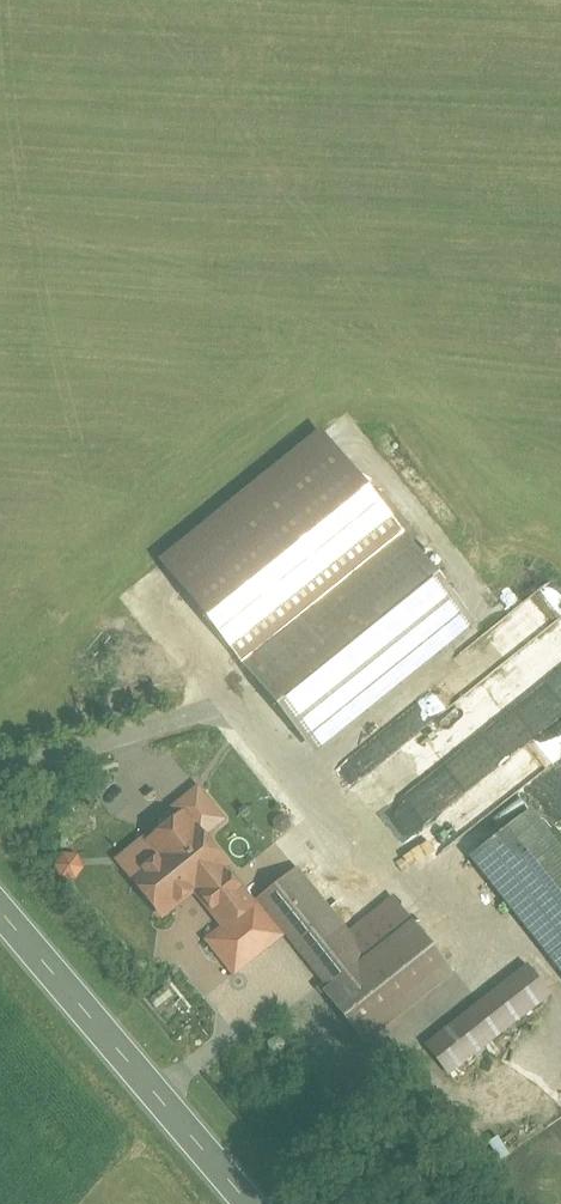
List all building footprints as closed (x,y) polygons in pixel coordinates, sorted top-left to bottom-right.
[(331,434),(171,564),(323,762),(490,632),(331,434)] [(225,927),(252,906),(221,867),(223,865),(184,815),(161,833),(172,847),(134,878),(162,914),(195,888),(225,927)] [(476,864),(560,968),(560,841),(540,815),(476,864)] [(331,988),(325,992),(364,1041),(450,972),(412,924),(369,958),(298,870),(260,900),(331,988)] [(255,903),(252,906),(225,927),(208,940),(233,972),(280,936),(255,903)] [(557,997),(534,971),(431,1048),(454,1078),(557,997)]
